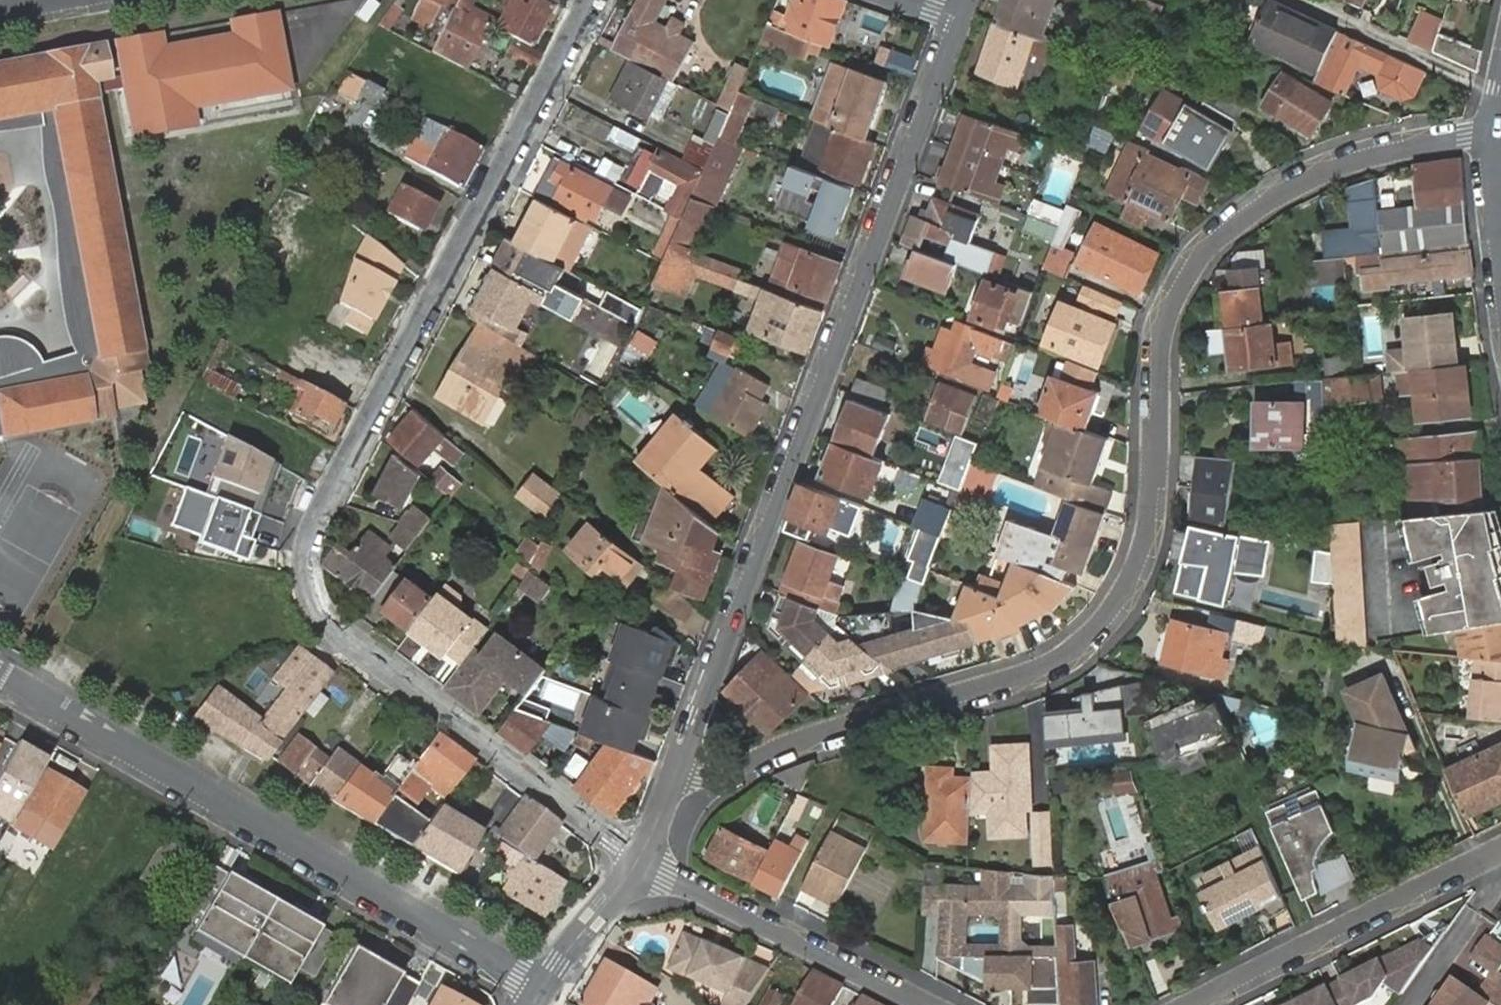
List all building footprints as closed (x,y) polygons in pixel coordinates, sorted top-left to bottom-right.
[(411,18),(429,27),(443,0),(420,0),(411,18)] [(455,7),(465,13),(469,7),(472,0),(458,0),(455,7)] [(531,48),(552,6),(540,0),(511,0),(499,23),(477,11),(474,18),(496,29),(531,48)] [(614,50),(632,60),(668,78),(674,81),(695,43),(680,34),(685,25),(674,19),(669,29),(655,22),(667,0),(640,0),(634,11),(616,45),(614,49),(614,50)] [(846,0),(795,0),(790,16),(776,11),(771,24),(789,31),(808,39),(829,47),(847,0),(846,0)] [(1064,49),(1067,42),(1050,36),(1049,36),(1045,34),(1057,0),(1005,0),(996,24),(1062,48),(1064,49)] [(1164,8),(1165,5),(1151,0),(1135,0),(1132,8),(1160,20),(1164,8)] [(1320,73),(1339,31),(1272,0),(1251,0),(1250,1),(1249,2),(1249,3),(1248,4),(1248,5),(1248,6),(1247,7),(1247,8),(1247,9),(1247,10),(1247,11),(1248,12),(1248,13),(1248,14),(1249,15),(1249,16),(1249,17),(1250,17),(1250,18),(1251,18),(1251,19),(1252,19),(1253,21),(1246,35),(1244,40),(1250,43),(1270,52),(1271,50),(1320,73)] [(1443,24),(1441,32),(1453,37),(1462,0),(1450,0),(1443,24)] [(400,13),(391,6),(378,24),(388,30),(400,13)] [(477,11),(469,7),(465,13),(474,18),(477,11)] [(1119,7),(1115,15),(1126,19),(1129,12),(1119,7)] [(487,26),(454,8),(432,51),(465,68),(487,26)] [(1172,11),(1164,8),(1160,20),(1167,22),(1172,11)] [(168,34),(103,45),(109,79),(122,76),(133,139),(206,127),(203,108),(297,93),(284,13),(235,21),(237,33),(170,45),(168,34)] [(1421,14),(1409,40),(1435,51),(1441,32),(1443,24),(1421,14)] [(771,24),(770,23),(763,41),(802,56),(808,39),(789,31),(771,24)] [(1062,48),(996,24),(979,73),(1018,86),(1030,52),(1058,62),(1062,48)] [(1320,73),(1315,83),(1345,95),(1360,63),(1362,58),(1382,67),(1388,53),(1339,31),(1320,73)] [(1435,51),(1479,72),(1484,50),(1482,49),(1453,37),(1441,32),(1435,51)] [(614,49),(616,45),(601,37),(599,41),(614,49)] [(534,68),(541,53),(531,48),(514,39),(511,46),(517,50),(514,57),(534,68)] [(103,45),(43,55),(51,106),(98,358),(135,351),(143,350),(105,144),(94,81),(109,79),(103,45)] [(517,50),(511,46),(507,54),(514,57),(517,50)] [(1139,63),(1117,49),(1113,67),(1109,77),(1125,86),(1139,63)] [(0,63),(0,116),(51,106),(43,55),(0,63)] [(661,120),(679,84),(674,81),(668,78),(632,60),(612,99),(625,106),(632,109),(648,117),(650,115),(661,120)] [(837,114),(833,126),(837,127),(868,140),(873,125),(889,82),(838,63),(834,61),(818,105),(822,106),(835,111),(834,113),(837,114)] [(741,91),(750,69),(738,63),(721,105),(732,111),(741,91)] [(345,69),(350,73),(351,73),(354,68),(349,64),(345,69)] [(351,73),(350,73),(338,93),(356,103),(360,95),(374,103),(382,90),(351,73)] [(1264,106),(1313,136),(1332,104),(1284,74),(1264,106)] [(1222,87),(1212,104),(1238,119),(1248,103),(1222,87)] [(755,96),(741,91),(732,111),(730,114),(721,136),(734,142),(755,96)] [(1238,119),(1212,104),(1206,115),(1166,91),(1144,128),(1204,163),(1215,145),(1222,149),(1233,130),(1232,130),(1238,119)] [(753,112),(776,121),(781,107),(758,99),(753,112)] [(732,111),(721,105),(719,104),(715,111),(718,113),(720,110),(730,114),(732,111)] [(51,106),(38,129),(39,136),(39,147),(40,155),(40,163),(41,171),(42,179),(44,190),(50,211),(52,225),(53,237),(53,250),(54,264),(56,283),(58,303),(61,319),(64,334),(72,355),(38,366),(33,355),(25,348),(17,344),(8,342),(0,341),(0,392),(84,377),(98,358),(51,106)] [(8,133),(26,131),(38,129),(51,106),(0,116),(0,133),(8,133)] [(629,115),(632,109),(625,106),(622,112),(629,115)] [(721,136),(730,114),(720,110),(718,113),(706,139),(696,134),(685,157),(707,167),(721,136)] [(1027,134),(964,111),(959,126),(963,127),(956,147),(1005,165),(1012,148),(1021,152),(1027,134)] [(425,117),(403,157),(459,187),(481,148),(425,117)] [(833,126),(819,121),(804,163),(821,170),(861,185),(877,142),(868,140),(837,127),(833,126)] [(552,131),(544,144),(572,158),(579,145),(552,131)] [(706,170),(704,175),(694,197),(708,202),(716,206),(743,146),(734,142),(721,136),(707,167),(706,170)] [(1152,151),(1132,141),(1120,167),(1109,190),(1130,200),(1154,212),(1172,220),(1185,192),(1193,176),(1150,155),(1152,151)] [(1215,145),(1204,163),(1211,167),(1222,149),(1215,145)] [(999,181),(1005,165),(956,147),(948,168),(943,166),(938,180),(956,187),(1002,204),(1009,185),(999,181)] [(1210,179),(1152,151),(1150,155),(1193,176),(1185,192),(1200,199),(1210,179)] [(673,201),(668,209),(675,213),(685,218),(694,197),(704,175),(660,152),(649,174),(646,172),(639,186),(642,188),(641,189),(655,196),(657,192),(673,201)] [(1387,253),(1470,243),(1467,199),(1463,158),(1417,164),(1420,206),(1380,210),(1377,211),(1376,200),(1348,203),(1351,231),(1276,238),(1264,246),(1251,267),(1314,261),(1345,258),(1385,253),(1387,253)] [(591,214),(598,218),(605,204),(613,188),(564,162),(555,179),(566,184),(558,199),(559,200),(556,206),(588,221),(591,214)] [(838,235),(856,188),(796,166),(781,207),(816,220),(814,225),(838,235)] [(386,214),(420,232),(435,203),(401,186),(386,214)] [(634,198),(613,188),(605,204),(626,215),(634,198)] [(543,200),(538,197),(515,241),(539,254),(569,269),(592,226),(543,200)] [(685,218),(671,248),(669,252),(691,260),(702,264),(742,279),(745,271),(695,253),(686,249),(708,202),(694,197),(685,218)] [(914,215),(903,243),(917,249),(946,260),(946,259),(955,262),(991,275),(1002,279),(1009,260),(996,255),(994,261),(964,249),(962,254),(949,249),(954,236),(971,243),(979,220),(981,217),(950,205),(936,200),(928,220),(914,215)] [(1130,200),(1122,218),(1145,230),(1154,212),(1130,200)] [(716,206),(708,202),(686,249),(695,253),(716,206)] [(1068,203),(1064,215),(1074,219),(1079,207),(1068,203)] [(1059,212),(1041,205),(1038,214),(1055,221),(1059,212)] [(685,218),(675,213),(662,244),(671,248),(685,218)] [(1060,225),(1054,242),(1064,246),(1074,219),(1064,215),(1060,225)] [(1060,225),(1034,216),(1028,232),(1054,242),(1060,225)] [(1079,262),(1141,292),(1160,254),(1099,223),(1079,262)] [(387,290),(402,263),(367,236),(354,261),(339,303),(352,311),(345,323),(363,334),(382,299),(378,297),(384,288),(387,290)] [(572,271),(569,269),(539,254),(515,241),(509,238),(495,265),(543,290),(550,294),(581,310),(586,299),(570,290),(569,293),(562,290),(547,282),(554,270),(568,278),(572,271)] [(787,242),(769,289),(775,291),(784,295),(826,310),(829,301),(843,263),(806,249),(792,244),(787,242)] [(1064,246),(1054,242),(1045,267),(1066,277),(1072,262),(1069,260),(1074,250),(1064,246)] [(1471,251),(1470,243),(1387,253),(1388,260),(1385,260),(1386,267),(1366,270),(1367,289),(1390,287),(1390,283),(1474,274),(1471,251)] [(946,260),(917,249),(908,273),(946,288),(955,262),(946,259),(946,260)] [(691,260),(669,252),(664,263),(656,282),(653,289),(664,293),(667,286),(689,295),(697,275),(738,290),(765,300),(754,329),(769,335),(811,350),(826,310),(784,295),(775,291),(769,289),(763,287),(742,279),(702,264),(691,260)] [(1347,279),(1345,258),(1314,261),(1316,283),(1347,279)] [(1002,279),(1008,281),(1016,262),(1009,260),(1002,279)] [(495,265),(470,314),(482,322),(513,339),(535,298),(575,320),(581,310),(550,294),(543,290),(495,265)] [(1020,291),(1022,286),(1008,281),(1002,279),(991,275),(990,280),(1020,291)] [(1033,298),(1035,291),(1022,286),(1020,291),(990,280),(976,318),(1008,329),(1012,318),(1024,322),(1033,298)] [(382,299),(387,290),(384,288),(378,297),(382,299)] [(1125,302),(1092,288),(1086,303),(1119,317),(1125,302)] [(1227,293),(1230,328),(1265,325),(1261,289),(1227,293)] [(599,307),(632,321),(638,306),(605,292),(599,307)] [(251,299),(241,293),(237,305),(248,310),(253,299),(251,299)] [(1414,347),(1390,349),(1393,372),(1401,372),(1418,370),(1469,365),(1464,313),(1411,318),(1414,347)] [(1058,347),(1101,364),(1114,329),(1079,315),(1077,320),(1070,317),(1058,347)] [(527,348),(482,322),(471,342),(460,360),(468,364),(448,400),(478,418),(499,382),(505,386),(516,368),(527,348)] [(944,358),(940,369),(959,376),(991,387),(996,372),(971,363),(977,346),(995,353),(997,348),(1002,350),(1006,340),(1001,338),(959,322),(954,335),(945,358),(944,358)] [(1265,325),(1230,328),(1233,352),(1238,351),(1239,367),(1276,364),(1291,363),(1290,345),(1274,346),(1272,324),(1265,325)] [(236,333),(227,328),(221,339),(230,344),(236,333)] [(703,342),(716,347),(721,334),(708,329),(703,342)] [(721,334),(716,347),(732,354),(737,356),(742,343),(737,341),(739,337),(723,330),(723,331),(721,334)] [(931,366),(940,369),(944,358),(945,358),(954,335),(944,332),(931,366)] [(230,344),(221,339),(214,353),(206,368),(199,379),(202,381),(229,395),(235,398),(241,386),(212,371),(220,355),(223,357),(230,344)] [(877,340),(874,347),(884,351),(887,343),(877,340)] [(541,355),(527,348),(516,368),(529,376),(541,355)] [(145,402),(135,351),(98,358),(84,377),(92,420),(103,418),(113,416),(111,409),(145,402)] [(1353,355),(1326,358),(1328,374),(1355,372),(1353,355)] [(468,364),(460,360),(440,395),(448,400),(468,364)] [(1093,378),(1095,369),(1067,364),(1065,372),(1093,378)] [(1418,370),(1401,372),(1403,394),(1420,392),(1423,420),(1473,414),(1469,365),(1418,370)] [(732,381),(713,414),(750,436),(770,404),(762,398),(770,385),(740,367),(732,381)] [(329,424),(341,402),(301,381),(280,370),(277,378),(300,390),(305,392),(294,414),(308,421),(312,415),(329,424)] [(1380,373),(1370,374),(1373,399),(1383,398),(1380,373)] [(1373,399),(1370,374),(1325,379),(1325,380),(1326,416),(1359,412),(1358,400),(1373,399)] [(1054,375),(1041,412),(1055,417),(1089,429),(1102,392),(1054,375)] [(84,377),(0,392),(0,424),(3,437),(92,420),(84,377)] [(900,411),(906,395),(859,377),(853,393),(900,411)] [(1326,416),(1325,380),(1298,381),(1298,398),(1314,398),(1315,430),(1327,430),(1326,416)] [(485,422),(505,386),(499,382),(478,418),(485,422)] [(942,382),(928,418),(965,431),(978,396),(942,382)] [(1013,387),(1003,383),(998,398),(1001,399),(1009,401),(1013,387)] [(289,412),(294,414),(305,392),(300,390),(289,412)] [(998,398),(985,393),(975,418),(991,424),(1001,399),(998,398)] [(853,399),(837,441),(875,456),(892,414),(853,399)] [(1258,446),(1304,448),(1306,402),(1259,402),(1258,446)] [(590,431),(599,412),(583,406),(574,425),(590,431)] [(465,452),(417,410),(390,440),(419,464),(441,439),(448,446),(442,453),(454,463),(465,452)] [(678,413),(639,461),(660,478),(670,488),(714,523),(736,496),(698,464),(715,445),(721,449),(722,449),(695,427),(698,424),(690,418),(688,421),(678,413)] [(1089,429),(1055,417),(1047,439),(1050,449),(1036,487),(1071,499),(1099,510),(1108,488),(1093,482),(1110,437),(1089,429)] [(1391,454),(1392,463),(1415,462),(1435,460),(1483,458),(1481,434),(1390,442),(1391,454)] [(972,463),(979,443),(961,435),(942,482),(960,489),(961,490),(963,487),(971,464),(972,463)] [(278,464),(227,436),(207,493),(259,513),(278,464)] [(872,494),(885,460),(875,456),(837,441),(823,476),(872,494)] [(408,461),(398,452),(377,491),(406,507),(423,474),(408,461)] [(1343,452),(1328,453),(1328,464),(1344,464),(1343,452)] [(1380,455),(1381,464),(1392,463),(1391,454),(1380,455)] [(1237,460),(1200,456),(1196,526),(1224,532),(1226,533),(1226,532),(1237,460)] [(1435,460),(1415,462),(1418,502),(1438,501),(1486,498),(1483,458),(1435,460)] [(998,474),(971,464),(963,487),(988,497),(998,474)] [(449,487),(456,478),(443,467),(432,480),(451,497),(455,493),(449,487)] [(551,523),(563,496),(537,475),(519,497),(551,523)] [(463,484),(456,478),(449,487),(455,493),(463,484)] [(670,488),(660,478),(638,535),(650,539),(670,488)] [(845,497),(804,483),(803,483),(791,516),(787,525),(812,535),(816,525),(832,531),(834,525),(853,533),(864,505),(845,497)] [(259,513),(185,487),(171,524),(201,535),(198,543),(247,560),(254,540),(250,539),(259,513)] [(723,531),(714,523),(670,488),(650,539),(671,547),(666,561),(676,565),(688,570),(686,575),(682,588),(706,598),(713,581),(723,553),(716,550),(723,531)] [(948,521),(953,507),(927,497),(916,525),(928,530),(943,536),(948,521)] [(1099,510),(1071,499),(1058,536),(1013,520),(1011,525),(1008,525),(1003,540),(1021,546),(1016,561),(1017,561),(1050,572),(1053,561),(1060,564),(1086,573),(1106,513),(1099,510)] [(422,535),(434,518),(417,505),(404,521),(422,535)] [(1488,509),(1412,517),(1424,550),(1432,548),(1434,553),(1443,576),(1425,582),(1434,609),(1441,631),(1462,627),(1500,621),(1500,565),(1496,548),(1499,547),(1488,509)] [(410,550),(422,535),(404,521),(392,537),(403,545),(410,550)] [(644,564),(593,521),(570,549),(598,572),(604,563),(627,583),(644,564)] [(948,521),(943,536),(957,541),(962,526),(948,521)] [(1332,552),(1337,644),(1370,647),(1358,521),(1331,524),(1331,537),(1332,552)] [(812,535),(787,525),(785,530),(810,540),(812,535)] [(931,566),(943,536),(928,530),(910,577),(925,583),(930,569),(931,566)] [(394,571),(399,564),(387,554),(393,546),(372,531),(355,554),(342,544),(329,561),(329,565),(373,598),(394,571)] [(1256,538),(1226,532),(1226,533),(1224,532),(1221,548),(1252,554),(1256,538)] [(515,552),(532,566),(539,549),(541,545),(528,536),(515,552)] [(1271,541),(1256,538),(1252,554),(1268,557),(1271,541)] [(782,592),(835,613),(840,600),(839,600),(844,586),(830,580),(839,556),(801,542),(787,581),(782,592)] [(1425,556),(1434,553),(1432,548),(1424,550),(1425,556)] [(547,553),(539,549),(532,566),(531,567),(538,572),(547,553)] [(1241,565),(1192,553),(1183,590),(1232,601),(1241,565)] [(1056,611),(1078,585),(1050,572),(1017,561),(1010,580),(1002,583),(982,576),(978,587),(1012,599),(1023,624),(1039,617),(1037,613),(1049,606),(1055,610),(1056,611)] [(674,570),(686,575),(688,570),(676,565),(674,570)] [(413,628),(435,598),(409,578),(407,581),(394,571),(373,598),(387,608),(413,628)] [(538,596),(548,583),(533,571),(531,573),(523,584),(538,596)] [(925,583),(910,577),(906,576),(894,611),(916,610),(916,609),(915,609),(925,583)] [(969,584),(957,618),(958,619),(973,622),(979,642),(993,636),(1000,634),(1001,637),(1012,633),(1010,629),(1023,624),(1012,599),(978,587),(969,584)] [(695,605),(670,585),(660,598),(684,618),(695,605)] [(459,600),(444,588),(411,631),(425,641),(428,638),(434,644),(432,646),(446,657),(449,653),(462,663),(475,647),(488,629),(463,610),(459,600)] [(770,626),(806,661),(811,655),(781,625),(785,613),(782,611),(787,595),(782,593),(770,626)] [(830,635),(840,625),(835,621),(840,615),(835,613),(802,601),(787,595),(782,611),(785,613),(781,625),(811,655),(830,635)] [(1039,617),(1055,610),(1049,606),(1037,613),(1039,617)] [(879,626),(877,612),(844,614),(840,615),(835,621),(840,625),(864,644),(879,626)] [(1277,629),(1238,619),(1233,638),(1261,645),(1264,633),(1276,635),(1277,629)] [(1221,659),(1227,634),(1175,621),(1164,663),(1224,677),(1227,661),(1221,659)] [(1462,627),(1467,656),(1479,657),(1500,659),(1500,621),(1462,627)] [(940,622),(898,634),(903,651),(910,649),(915,667),(967,652),(961,632),(941,624),(940,622)] [(682,644),(661,626),(653,632),(626,623),(614,659),(663,677),(668,663),(676,661),(682,644)] [(1012,633),(1025,629),(1023,624),(1010,629),(1012,633)] [(875,675),(886,661),(864,644),(840,625),(830,635),(811,655),(806,661),(802,665),(813,675),(822,665),(835,677),(868,669),(875,675)] [(444,687),(479,713),(509,673),(523,683),(539,662),(501,633),(485,655),(475,647),(462,663),(444,687)] [(193,719),(264,761),(269,755),(331,673),(297,648),(275,677),(265,690),(277,700),(261,721),(248,712),(216,688),(193,719)] [(760,661),(731,691),(770,729),(791,708),(799,699),(799,698),(808,690),(768,652),(760,661)] [(1473,717),(1500,719),(1500,659),(1479,657),(1473,717)] [(663,677),(614,659),(602,696),(655,717),(663,695),(657,693),(663,677)] [(828,690),(897,669),(889,663),(886,661),(875,675),(868,669),(835,677),(822,665),(813,675),(828,690)] [(549,670),(539,662),(523,683),(533,691),(538,684),(549,670)] [(1362,723),(1350,775),(1351,776),(1353,768),(1398,779),(1397,786),(1398,786),(1402,768),(1411,764),(1406,753),(1416,748),(1384,675),(1348,690),(1362,723)] [(1083,709),(1047,713),(1049,746),(1129,739),(1127,715),(1150,714),(1152,699),(1152,678),(1082,693),(1083,709)] [(1152,678),(1152,699),(1150,714),(1150,720),(1160,716),(1162,705),(1156,704),(1157,695),(1175,696),(1177,685),(1152,678)] [(248,712),(261,721),(277,700),(265,690),(248,712)] [(1243,701),(1217,694),(1221,704),(1226,715),(1246,706),(1243,701)] [(655,717),(602,696),(598,696),(584,735),(593,738),(606,743),(635,753),(640,738),(646,740),(655,717)] [(1196,701),(1160,716),(1150,720),(1167,763),(1186,755),(1191,766),(1206,760),(1202,749),(1235,735),(1226,715),(1221,704),(1205,711),(1200,709),(1196,701)] [(518,708),(501,729),(530,751),(542,735),(553,722),(545,719),(519,709),(518,708)] [(11,719),(2,736),(0,740),(0,744),(10,750),(23,726),(11,719)] [(571,729),(553,722),(542,735),(558,747),(561,744),(571,729)] [(580,732),(571,729),(561,744),(568,749),(573,741),(579,733),(580,732)] [(446,799),(475,760),(438,733),(436,736),(418,760),(413,767),(392,796),(371,824),(409,846),(428,822),(412,810),(430,787),(446,799)] [(584,735),(579,733),(573,741),(589,747),(593,738),(584,735)] [(308,787),(332,801),(357,767),(335,750),(329,760),(298,736),(298,737),(293,734),(289,738),(293,742),(278,762),(296,776),(310,785),(308,787)] [(635,753),(606,743),(575,787),(615,818),(656,762),(635,753)] [(1448,771),(1468,816),(1500,799),(1500,745),(1448,771)] [(997,768),(974,769),(974,779),(972,800),(992,799),(992,810),(1037,808),(1034,749),(996,751),(997,768)] [(332,801),(371,824),(392,796),(413,767),(418,760),(412,755),(406,762),(397,755),(380,778),(372,772),(369,777),(357,767),(332,801)] [(817,761),(816,759),(776,775),(792,783),(802,788),(803,789),(817,761)] [(927,840),(970,842),(972,800),(974,779),(954,779),(954,770),(931,768),(927,840)] [(47,771),(14,827),(50,848),(82,792),(47,771)] [(1107,793),(1138,790),(1133,772),(1106,774),(1107,793)] [(1075,777),(1053,779),(1054,789),(1076,787),(1075,777)] [(1305,896),(1306,898),(1321,890),(1316,868),(1320,866),(1313,852),(1318,850),(1314,841),(1336,831),(1326,808),(1318,790),(1268,812),(1296,876),(1305,896)] [(809,798),(801,794),(791,812),(800,816),(809,798)] [(559,824),(526,799),(499,836),(531,860),(559,824)] [(452,811),(441,804),(428,822),(409,846),(456,874),(482,831),(482,830),(471,823),(452,811)] [(1035,814),(1037,865),(1052,864),(1050,813),(1035,814)] [(477,814),(471,823),(482,830),(483,829),(479,826),(484,820),(477,814)] [(483,829),(482,830),(482,831),(494,838),(500,829),(488,821),(488,822),(484,820),(479,826),(483,829)] [(756,880),(771,851),(762,847),(746,840),(723,827),(708,856),(749,876),(756,880)] [(4,832),(0,839),(0,847),(6,851),(13,837),(4,832)] [(803,888),(838,906),(866,851),(832,834),(803,888)] [(190,850),(163,835),(138,878),(145,883),(164,894),(190,850)] [(753,884),(780,898),(804,853),(809,842),(799,836),(793,848),(777,839),(771,851),(756,880),(753,884)] [(1268,860),(1261,845),(1246,852),(1253,868),(1268,860)] [(542,918),(564,881),(511,849),(504,860),(516,867),(501,892),(542,918)] [(1219,927),(1261,907),(1263,897),(1280,889),(1268,860),(1253,868),(1246,852),(1204,874),(1211,888),(1203,892),(1219,927)] [(1316,868),(1321,890),(1355,873),(1347,854),(1320,866),(1316,868)] [(1166,871),(1163,859),(1154,862),(1158,873),(1166,871)] [(941,913),(942,886),(943,868),(944,863),(926,862),(924,912),(941,913)] [(1154,862),(1107,878),(1111,895),(1120,892),(1123,901),(1116,904),(1133,944),(1176,930),(1172,919),(1158,873),(1154,862)] [(227,873),(210,863),(188,905),(203,914),(197,924),(244,951),(274,900),(257,890),(244,882),(240,880),(227,873)] [(985,888),(968,888),(966,913),(1005,915),(1005,949),(965,946),(965,949),(963,970),(989,985),(992,980),(997,980),(997,988),(1012,988),(1012,872),(985,869),(985,888)] [(1056,891),(1055,875),(1046,876),(1012,872),(1012,988),(1027,988),(1027,1003),(1062,1002),(1061,980),(1059,955),(1059,945),(1029,945),(1022,939),(1022,914),(1058,915),(1056,891)] [(1066,876),(1055,875),(1056,891),(1067,890),(1066,876)] [(145,883),(138,878),(130,890),(138,895),(145,883)] [(966,913),(968,888),(942,886),(941,913),(939,945),(965,949),(965,946),(966,913)] [(1283,896),(1280,889),(1263,897),(1261,907),(1283,896)] [(291,909),(274,900),(244,951),(290,978),(296,967),(314,977),(337,936),(320,926),(307,919),(303,917),(291,909)] [(1172,919),(1176,930),(1185,928),(1181,916),(1172,919)] [(244,951),(197,924),(193,931),(240,958),(244,951)] [(1058,930),(1059,945),(1059,955),(1061,980),(1062,1002),(1062,1004),(1096,1004),(1094,978),(1094,966),(1072,967),(1070,929),(1058,930)] [(671,968),(732,995),(727,1004),(749,1004),(769,974),(745,963),(746,960),(686,934),(671,968)] [(1480,950),(1500,965),(1500,946),(1489,938),(1480,950)] [(1434,951),(1420,942),(1394,954),(1357,973),(1343,980),(1341,981),(1344,988),(1353,1004),(1364,1004),(1374,1000),(1384,986),(1401,999),(1434,951)] [(963,970),(965,949),(939,945),(939,956),(963,970)] [(381,966),(382,962),(354,947),(352,949),(381,966)] [(419,983),(401,973),(382,962),(381,966),(352,949),(321,1004),(322,1004),(407,1004),(419,983)] [(1480,950),(1476,956),(1500,974),(1500,973),(1500,965),(1480,950)] [(290,978),(244,951),(240,958),(286,985),(290,978)] [(584,1004),(653,1004),(652,1004),(659,991),(607,962),(583,1004),(584,1004)] [(801,971),(787,963),(763,1004),(782,1004),(801,971)] [(1343,980),(1357,973),(1355,969),(1342,976),(1343,980)] [(844,986),(815,971),(795,1004),(833,1004),(844,986)] [(1439,1004),(1500,1004),(1500,974),(1482,998),(1456,980),(1439,1004)] [(1331,995),(1344,988),(1341,981),(1328,988),(1331,995)] [(430,1004),(470,1004),(439,988),(430,1004)] [(1297,1004),(1353,1004),(1344,988),(1331,995),(1328,988),(1312,996),(1296,1004),(1297,1004)] [(1294,1000),(1296,1004),(1312,996),(1310,992),(1294,1000)] [(863,997),(859,1004),(879,1004),(863,997)]
